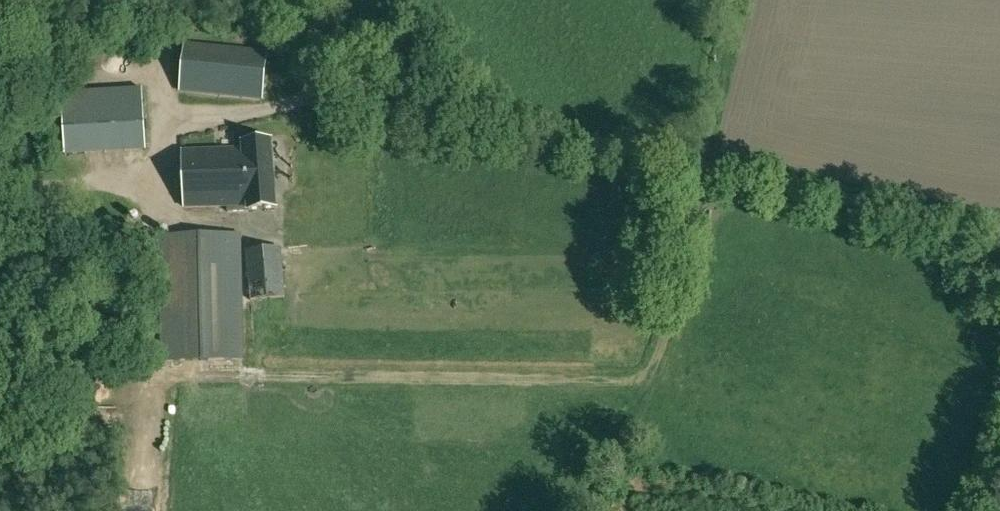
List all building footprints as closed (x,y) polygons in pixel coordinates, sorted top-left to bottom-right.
[(185,44),(180,90),(262,99),(267,52),(185,44)] [(152,151),(148,86),(67,90),(71,155),(152,151)] [(243,148),(221,149),(182,150),(185,207),(228,206),(228,212),(249,211),(249,210),(276,207),(271,141),(242,143),(243,148)] [(162,361),(243,360),(240,234),(159,236),(162,361)] [(246,251),(251,300),(285,297),(280,248),(246,251)]
